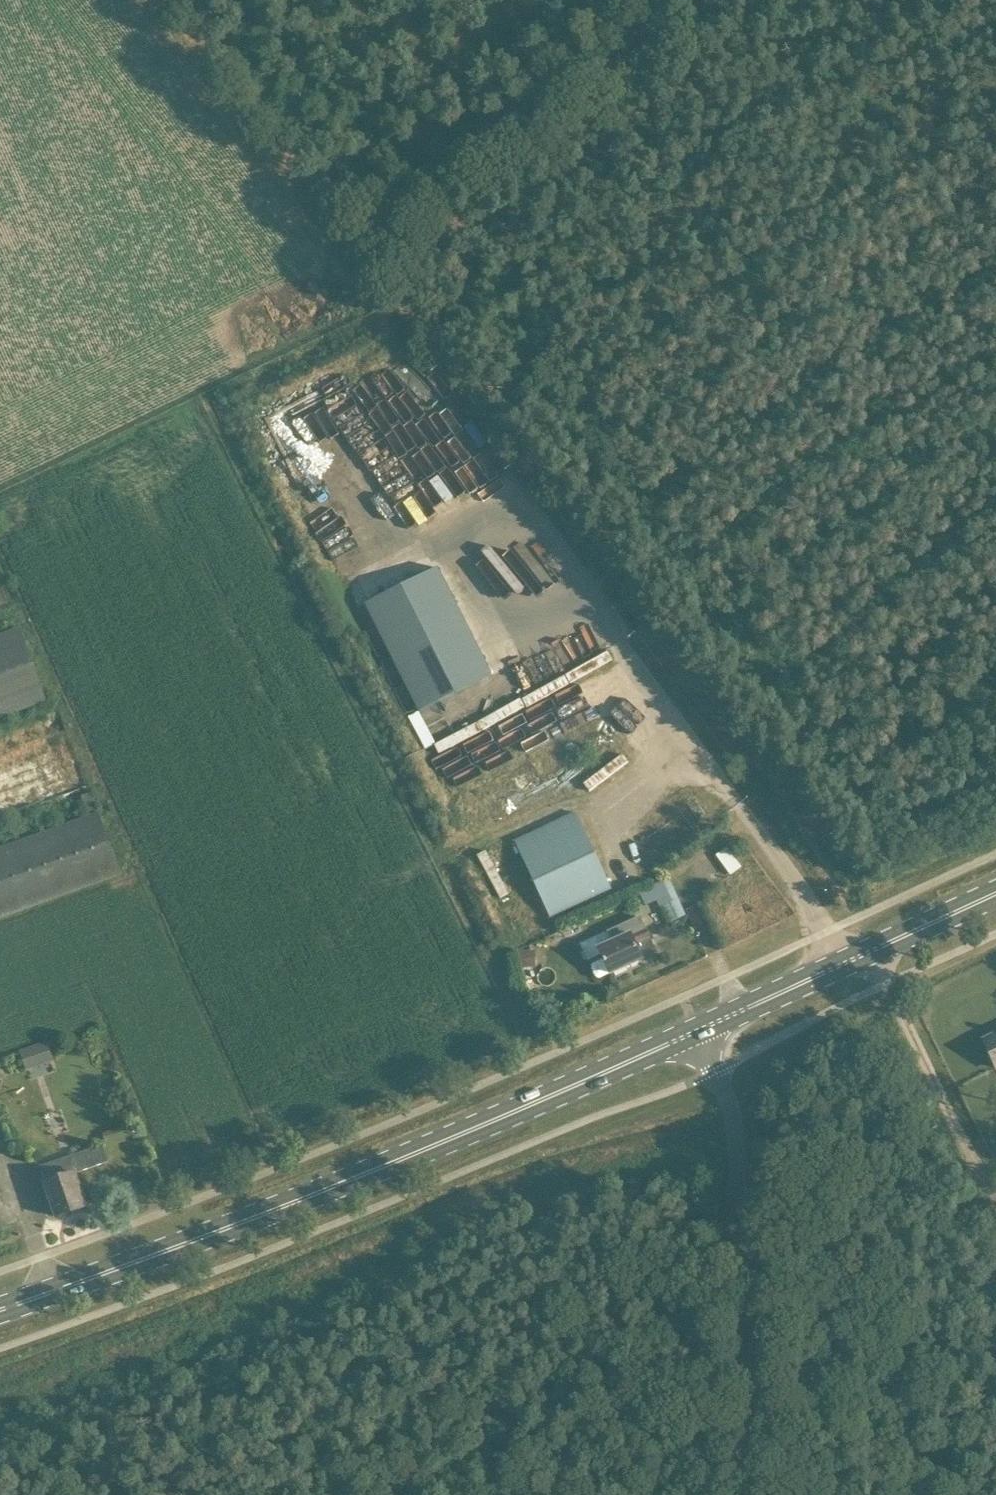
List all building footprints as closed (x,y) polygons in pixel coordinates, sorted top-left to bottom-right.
[(396,589),(365,604),(419,711),(493,674),(439,567),(396,589)] [(559,605),(525,638),(533,647),(547,634),(557,645),(551,651),(555,655),(568,643),(560,635),(575,621),(559,605)] [(0,636),(0,721),(47,704),(19,629),(0,636)] [(623,753),(586,785),(591,792),(629,760),(623,753)] [(88,816),(0,848),(0,916),(119,873),(97,813),(100,812),(92,792),(81,795),(88,816)] [(550,917),(611,889),(575,812),(515,840),(550,917)] [(490,849),(479,854),(500,898),(511,892),(490,849)] [(734,857),(724,865),(731,875),(741,867),(734,857)] [(670,878),(664,881),(650,887),(640,892),(646,906),(657,901),(666,923),(686,915),(670,878)] [(608,932),(613,942),(599,949),(610,974),(643,959),(637,945),(651,938),(640,916),(608,932)] [(538,966),(536,950),(517,952),(519,973),(527,972),(527,967),(538,966)] [(992,1058),(995,1066),(995,1034),(984,1039),(992,1058)] [(24,1049),(32,1073),(59,1064),(51,1040),(24,1049)] [(103,1146),(41,1167),(46,1183),(58,1217),(87,1206),(75,1173),(109,1162),(103,1146)]
